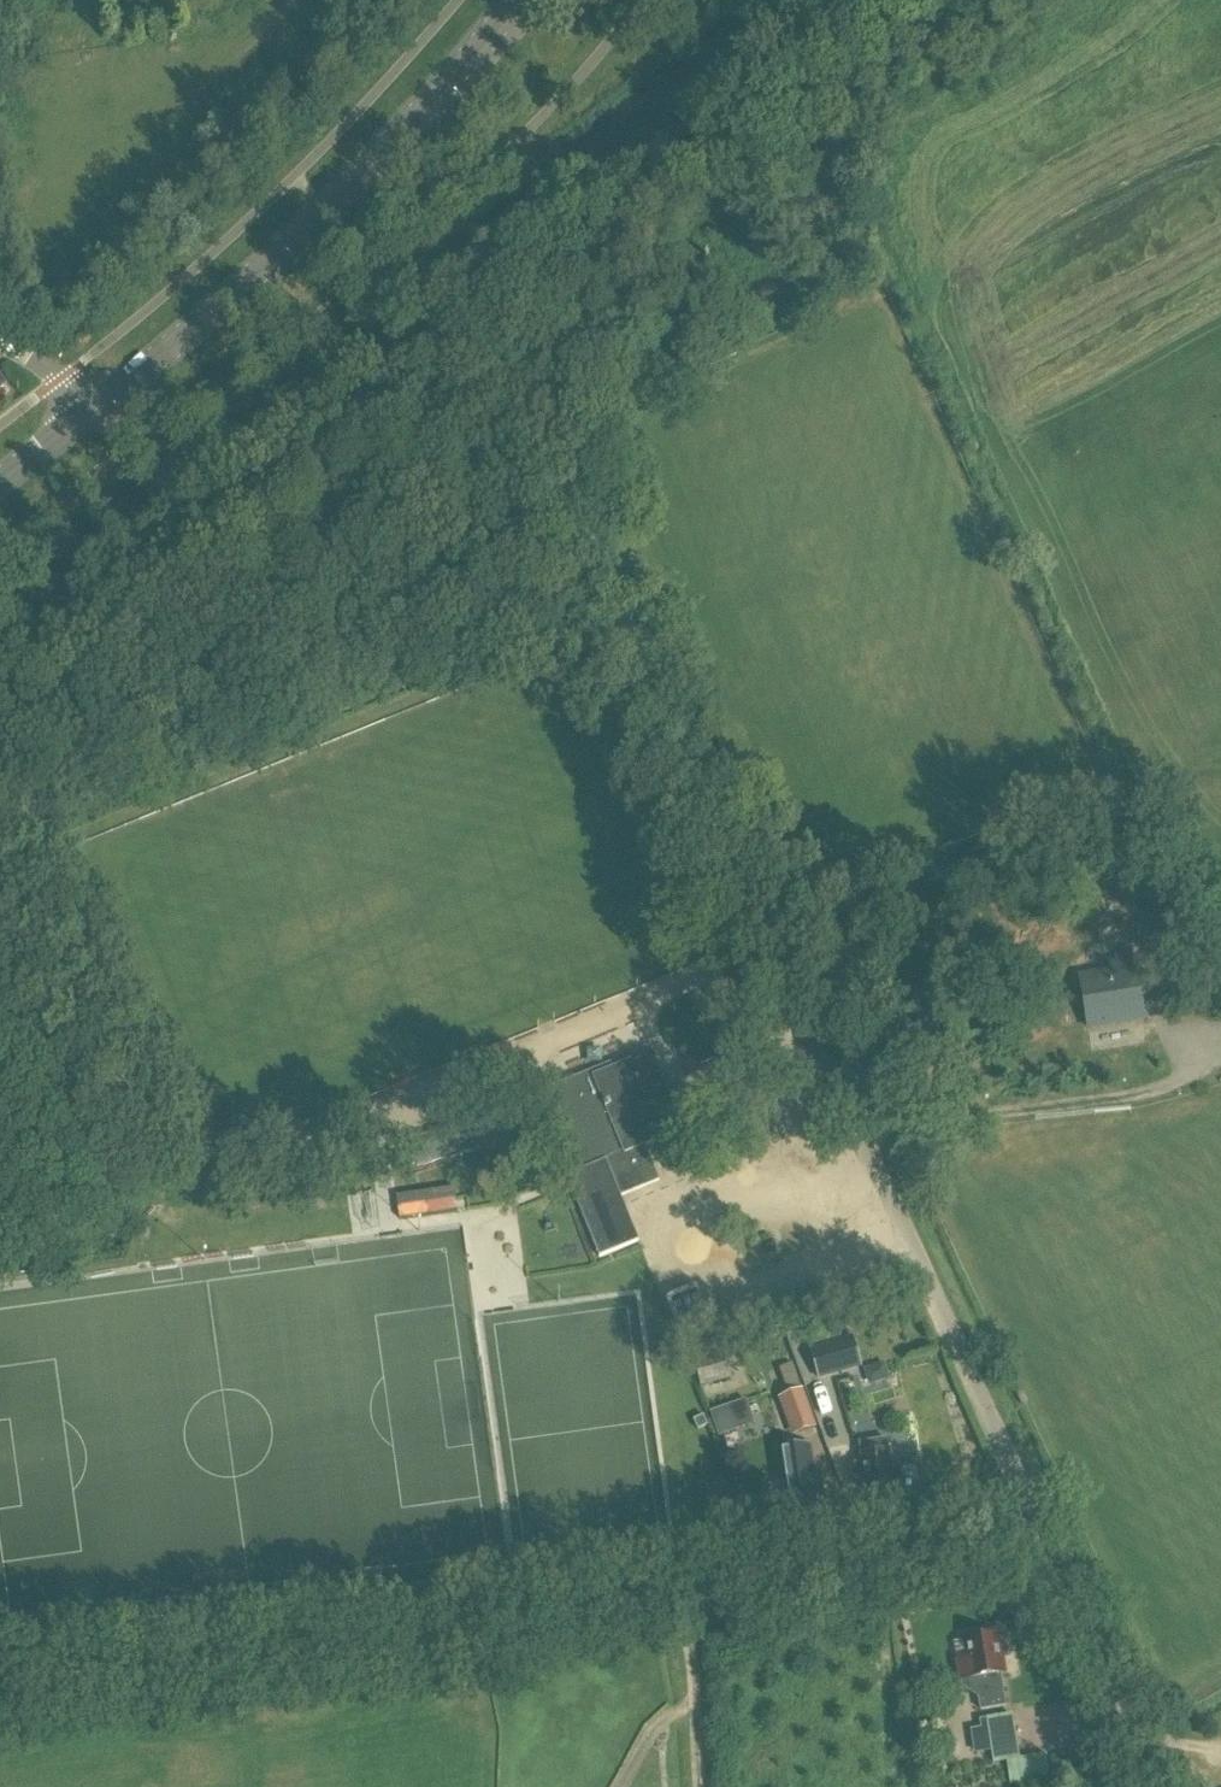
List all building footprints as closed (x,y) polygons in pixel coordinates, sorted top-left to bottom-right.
[(1148,926),(1163,919),(1156,903),(1141,908),(1148,926)] [(1089,1028),(1144,1019),(1133,958),(1116,960),(1115,971),(1081,977),(1089,1028)] [(639,1241),(621,1196),(660,1180),(647,1146),(686,1130),(654,1051),(593,1076),(596,1083),(539,1106),(583,1213),(600,1257),(639,1241)] [(695,1059),(687,1062),(692,1075),(700,1071),(695,1059)] [(485,1118),(440,1131),(412,1139),(413,1142),(420,1165),(493,1143),(485,1118)] [(453,1190),(397,1197),(398,1208),(454,1200),(453,1192),(453,1190)] [(809,1347),(818,1381),(862,1369),(852,1335),(809,1347)] [(723,1352),(694,1360),(701,1388),(731,1380),(723,1352)] [(862,1370),(868,1387),(889,1380),(884,1363),(862,1370)] [(778,1397),(792,1436),(816,1427),(802,1388),(778,1397)] [(717,1431),(753,1419),(746,1400),(710,1412),(717,1431)] [(695,1421),(700,1431),(709,1426),(704,1416),(695,1421)] [(887,1439),(859,1443),(861,1463),(854,1464),(852,1468),(853,1478),(857,1481),(863,1480),(863,1483),(866,1482),(868,1499),(895,1495),(893,1483),(900,1482),(897,1464),(891,1465),(887,1439)] [(810,1443),(780,1447),(781,1456),(789,1511),(816,1507),(814,1497),(823,1495),(820,1475),(814,1475),(813,1465),(810,1443)] [(961,1682),(962,1682),(963,1688),(972,1695),(980,1693),(982,1701),(980,1703),(981,1712),(1006,1708),(1000,1676),(1006,1674),(1003,1655),(999,1656),(996,1637),(982,1640),(979,1636),(971,1638),(970,1641),(955,1644),(961,1682)] [(1048,1723),(1042,1683),(1019,1686),(1025,1726),(1048,1723)] [(1013,1715),(980,1721),(982,1731),(989,1729),(994,1759),(994,1764),(1006,1762),(1007,1765),(1009,1783),(1050,1777),(1046,1755),(1020,1758),(1013,1715)]
